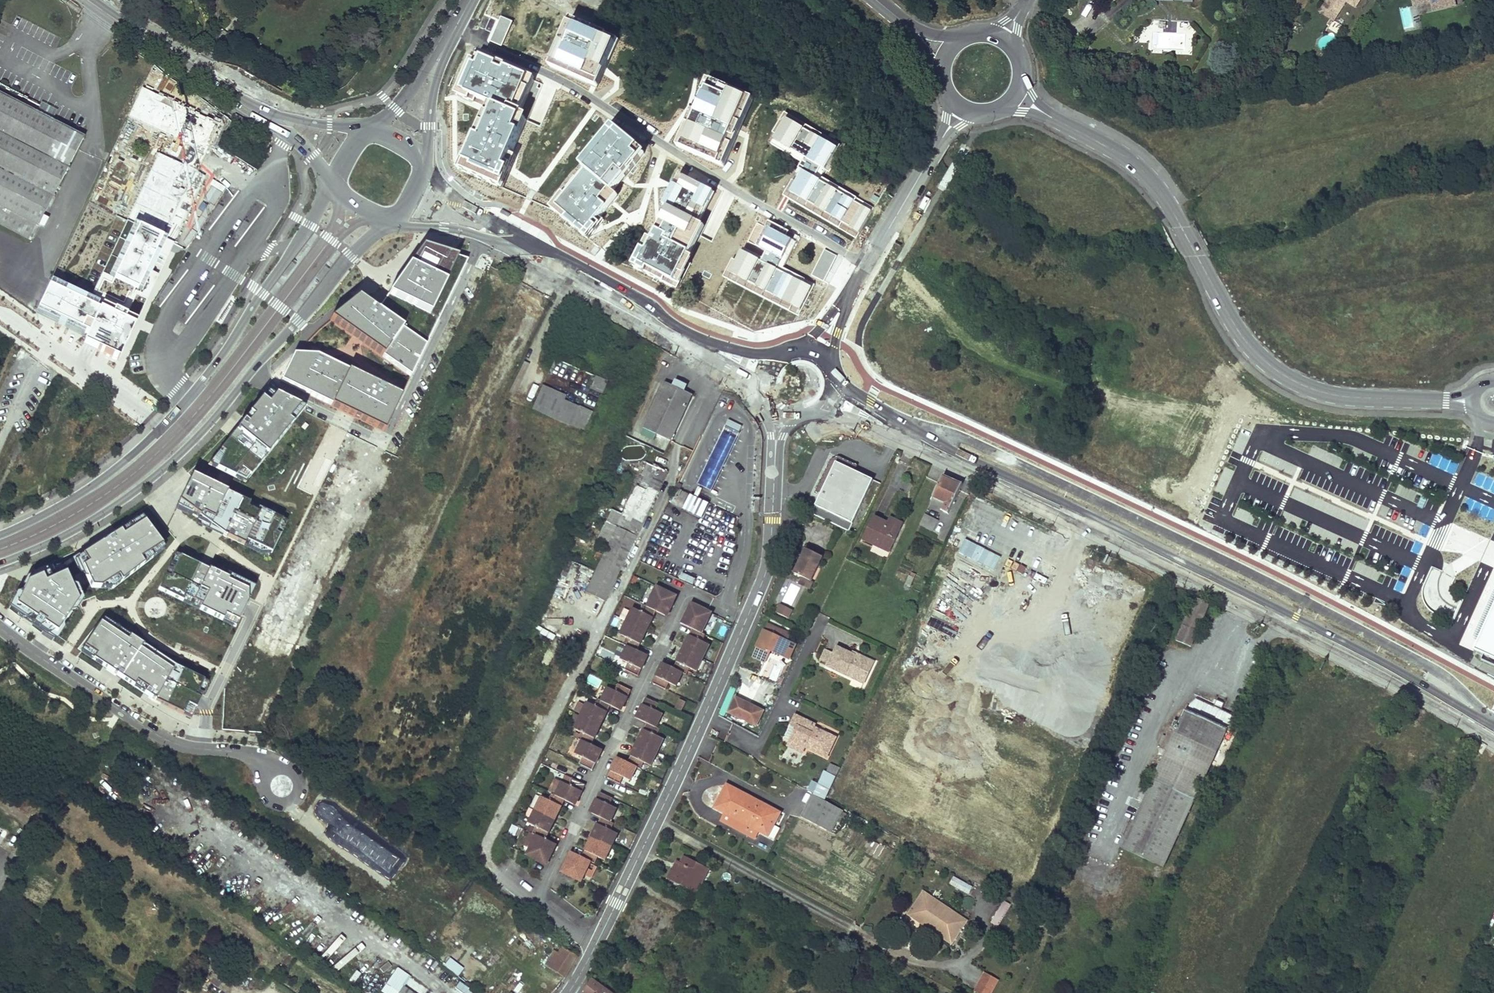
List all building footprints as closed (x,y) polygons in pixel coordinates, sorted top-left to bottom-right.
[(1322,6),(1336,15),(1343,4),(1343,1),(1345,1),(1345,3),(1353,8),(1358,0),(1326,0),(1322,6)] [(1415,7),(1432,2),(1434,10),(1445,7),(1444,4),(1449,3),(1450,0),(1413,0),(1415,7)] [(1336,15),(1322,6),(1318,12),(1332,21),(1336,15)] [(488,43),(498,21),(485,15),(475,37),(488,43)] [(514,22),(501,17),(498,21),(490,41),(503,46),(514,22)] [(1299,37),(1305,27),(1294,21),(1289,31),(1299,37)] [(605,70),(616,44),(569,24),(552,62),(590,78),(588,84),(594,86),(597,88),(605,70)] [(535,80),(474,54),(458,90),(491,104),(462,170),(498,186),(507,166),(526,121),(519,117),(535,80)] [(748,98),(712,82),(682,149),(719,165),(734,131),(748,98)] [(220,123),(143,89),(130,119),(207,152),(220,123)] [(32,242),(83,140),(41,118),(0,98),(0,226),(32,242)] [(838,149),(787,120),(774,141),(810,162),(791,193),(859,233),(871,212),(815,179),(822,168),(826,171),(838,149)] [(624,142),(611,132),(599,147),(603,150),(596,158),(592,155),(583,167),(587,171),(554,211),(584,236),(590,229),(607,208),(600,202),(604,197),(611,190),(613,191),(623,179),(640,158),(635,154),(640,149),(627,139),(624,142)] [(255,145),(265,151),(269,145),(259,139),(255,145)] [(198,171),(158,153),(134,207),(174,225),(198,171)] [(226,172),(234,176),(240,165),(233,160),(226,172)] [(715,193),(679,175),(673,187),(663,206),(670,209),(660,227),(638,269),(673,287),(704,227),(699,224),(715,193)] [(762,262),(742,252),(730,274),(801,310),(811,289),(776,271),(795,234),(769,221),(766,227),(771,230),(761,248),(767,251),(762,262)] [(161,239),(135,227),(111,280),(137,291),(161,239)] [(358,298),(330,320),(411,376),(468,260),(455,256),(422,246),(376,311),(358,298)] [(99,303),(51,281),(37,310),(86,332),(99,303)] [(136,323),(100,306),(83,344),(118,361),(136,323)] [(280,382),(384,432),(401,397),(317,356),(294,355),(280,382)] [(595,375),(589,387),(602,393),(607,380),(595,375)] [(694,397),(666,384),(644,428),(672,442),(694,397)] [(543,386),(533,409),(585,431),(593,413),(581,408),(564,401),(566,396),(543,386)] [(269,393),(208,465),(243,487),(264,462),(285,479),(288,475),(278,467),(310,427),(308,426),(302,434),(294,427),(303,415),(269,393)] [(729,420),(726,426),(738,431),(741,426),(729,420)] [(711,458),(724,465),(739,434),(726,428),(711,458)] [(661,460),(664,454),(651,449),(648,454),(661,460)] [(724,465),(711,458),(708,464),(721,470),(724,465)] [(823,480),(829,483),(837,464),(856,472),(858,467),(840,458),(832,461),(823,480)] [(721,470),(708,464),(698,484),(711,490),(721,470)] [(856,472),(837,464),(829,483),(819,508),(855,526),(874,481),(856,472)] [(604,603),(667,473),(650,465),(647,472),(648,479),(643,490),(636,486),(585,593),(604,603)] [(191,476),(178,503),(191,512),(197,517),(223,535),(260,553),(271,553),(286,522),(191,476)] [(937,491),(934,497),(947,503),(944,510),(943,511),(949,513),(962,487),(943,478),(940,485),(937,491)] [(328,493),(322,508),(338,515),(344,500),(328,493)] [(703,518),(710,504),(690,495),(683,508),(703,518)] [(934,497),(930,503),(944,510),(947,503),(934,497)] [(296,513),(299,505),(284,498),(281,506),(296,513)] [(191,512),(178,503),(176,509),(188,515),(191,512)] [(311,567),(333,517),(320,512),(304,548),(302,548),(296,561),(311,567)] [(926,514),(920,524),(934,530),(938,520),(926,514)] [(888,522),(876,515),(864,538),(892,551),(903,529),(888,522)] [(891,516),(888,522),(903,529),(906,523),(891,516)] [(223,535),(197,517),(195,522),(223,535)] [(112,589),(165,556),(141,518),(102,543),(78,558),(85,574),(91,588),(112,589)] [(408,549),(412,540),(405,538),(402,546),(408,549)] [(78,558),(102,543),(90,547),(73,558),(75,561),(79,569),(85,574),(78,558)] [(821,558),(803,550),(792,575),(800,579),(809,583),(821,558)] [(215,574),(175,554),(158,590),(235,627),(247,603),(246,589),(240,585),(220,576),(215,574)] [(1482,584),(1493,590),(1493,557),(1482,584)] [(62,568),(76,601),(79,599),(74,581),(64,567),(75,561),(73,558),(63,564),(39,571),(42,577),(62,568)] [(76,601),(62,568),(42,577),(36,580),(27,584),(20,599),(15,608),(56,635),(77,603),(76,601)] [(908,575),(903,586),(908,588),(914,574),(911,573),(910,576),(908,575)] [(16,597),(20,599),(27,584),(36,580),(33,574),(25,577),(23,582),(16,597)] [(809,583),(800,579),(797,585),(808,591),(811,584),(809,583)] [(241,582),(240,585),(246,589),(247,603),(254,589),(241,582)] [(791,585),(785,602),(792,604),(798,587),(791,585)] [(677,593),(663,587),(660,595),(656,592),(649,606),(646,604),(642,611),(635,608),(622,635),(629,639),(627,645),(630,646),(624,659),(631,663),(627,670),(640,677),(648,662),(646,661),(649,655),(640,651),(647,636),(645,635),(650,625),(652,626),(659,612),(668,616),(671,610),(673,611),(677,603),(673,600),(677,593)] [(1195,595),(1175,641),(1191,648),(1211,602),(1195,595)] [(711,611),(697,604),(694,611),(691,609),(687,618),(688,619),(686,624),(695,629),(687,644),(689,645),(684,655),(682,653),(675,668),(666,664),(664,669),(662,668),(655,684),(668,689),(671,683),(678,686),(685,673),(689,675),(692,670),(698,673),(711,646),(705,643),(708,636),(704,634),(711,619),(708,618),(711,611)] [(775,613),(789,620),(793,611),(779,604),(775,613)] [(1474,654),(1493,663),(1493,609),(1474,654)] [(103,618),(102,618),(77,649),(81,651),(103,618)] [(175,666),(103,618),(81,651),(107,669),(117,675),(148,696),(160,703),(191,718),(208,683),(175,666)] [(791,645),(763,632),(752,656),(760,660),(765,658),(768,650),(786,657),(791,645)] [(867,680),(876,663),(861,655),(859,658),(854,655),(854,654),(839,646),(836,653),(831,663),(829,665),(854,678),(856,675),(867,680)] [(836,653),(828,648),(823,658),(831,663),(836,653)] [(867,680),(856,675),(854,678),(865,684),(867,680)] [(634,690),(621,684),(617,691),(609,688),(603,700),(599,699),(596,705),(589,702),(582,716),(579,722),(576,728),(584,732),(580,739),(583,740),(578,753),(585,757),(581,765),(594,772),(602,756),(599,755),(602,749),(594,745),(601,730),(599,729),(604,718),(606,719),(613,706),(622,710),(625,704),(627,705),(634,690)] [(160,703),(148,696),(147,698),(159,705),(160,703)] [(661,704),(648,697),(641,712),(643,712),(640,719),(648,723),(641,737),(643,738),(638,748),(636,747),(629,762),(621,758),(618,764),(616,762),(609,777),(622,783),(626,776),(633,780),(639,767),(642,769),(645,762),(652,766),(666,739),(659,735),(662,730),(658,727),(665,714),(658,711),(661,704)] [(764,711),(736,697),(729,711),(757,725),(764,711)] [(687,702),(682,699),(678,709),(683,711),(687,702)] [(1167,750),(1122,848),(1162,867),(1226,728),(1186,710),(1180,723),(1174,720),(1161,748),(1167,750)] [(798,725),(789,741),(803,748),(805,745),(825,756),(835,737),(814,726),(816,724),(796,713),(792,722),(798,725)] [(582,716),(577,714),(574,720),(579,722),(582,716)] [(803,748),(789,741),(788,744),(801,751),(803,748)] [(850,812),(825,800),(840,768),(830,763),(826,771),(824,770),(817,783),(811,780),(807,789),(813,792),(801,816),(832,832),(838,821),(844,823),(850,812)] [(589,783),(575,777),(571,785),(564,782),(558,779),(552,791),(554,792),(550,799),(543,796),(530,822),(537,825),(534,831),(538,833),(531,848),(535,850),(531,857),(544,864),(548,857),(551,858),(556,849),(554,847),(556,842),(548,838),(555,824),(552,822),(557,812),(560,814),(567,799),(575,804),(579,797),(581,798),(589,783)] [(779,814),(726,785),(715,809),(725,814),(721,821),(754,839),(758,832),(773,840),(779,829),(772,825),(779,814)] [(615,797),(602,791),(594,805),(596,806),(593,812),(601,816),(594,831),(598,832),(593,842),(590,841),(582,855),(574,852),(571,858),(569,857),(565,865),(568,866),(565,875),(578,881),(582,874),(585,875),(592,861),(596,863),(599,856),(605,860),(619,833),(613,830),(616,823),(612,822),(618,808),(611,805),(615,797)] [(525,845),(531,848),(538,833),(534,831),(533,831),(525,845)] [(685,855),(681,862),(683,863),(685,864),(689,857),(685,855)] [(695,882),(691,890),(696,893),(701,885),(697,882),(703,873),(705,875),(709,868),(689,857),(685,864),(683,863),(677,873),(695,882)] [(678,860),(673,871),(677,873),(683,863),(681,862),(678,860)] [(668,879),(691,890),(695,882),(677,873),(673,871),(671,870),(668,879)] [(958,877),(954,884),(972,893),(976,886),(958,877)] [(924,894),(909,916),(920,924),(924,919),(955,941),(968,923),(924,894)] [(1013,902),(1008,900),(996,922),(1001,924),(1013,902)] [(924,919),(920,924),(952,946),(955,941),(924,919)] [(552,963),(550,966),(565,977),(578,958),(563,948),(559,953),(555,950),(548,960),(552,963)] [(457,977),(463,969),(449,958),(443,966),(457,977)] [(975,992),(977,992),(993,992),(999,981),(985,973),(975,992)] [(411,977),(404,987),(396,982),(389,992),(434,992),(411,977)] [(583,992),(608,992),(591,981),(583,992)]
